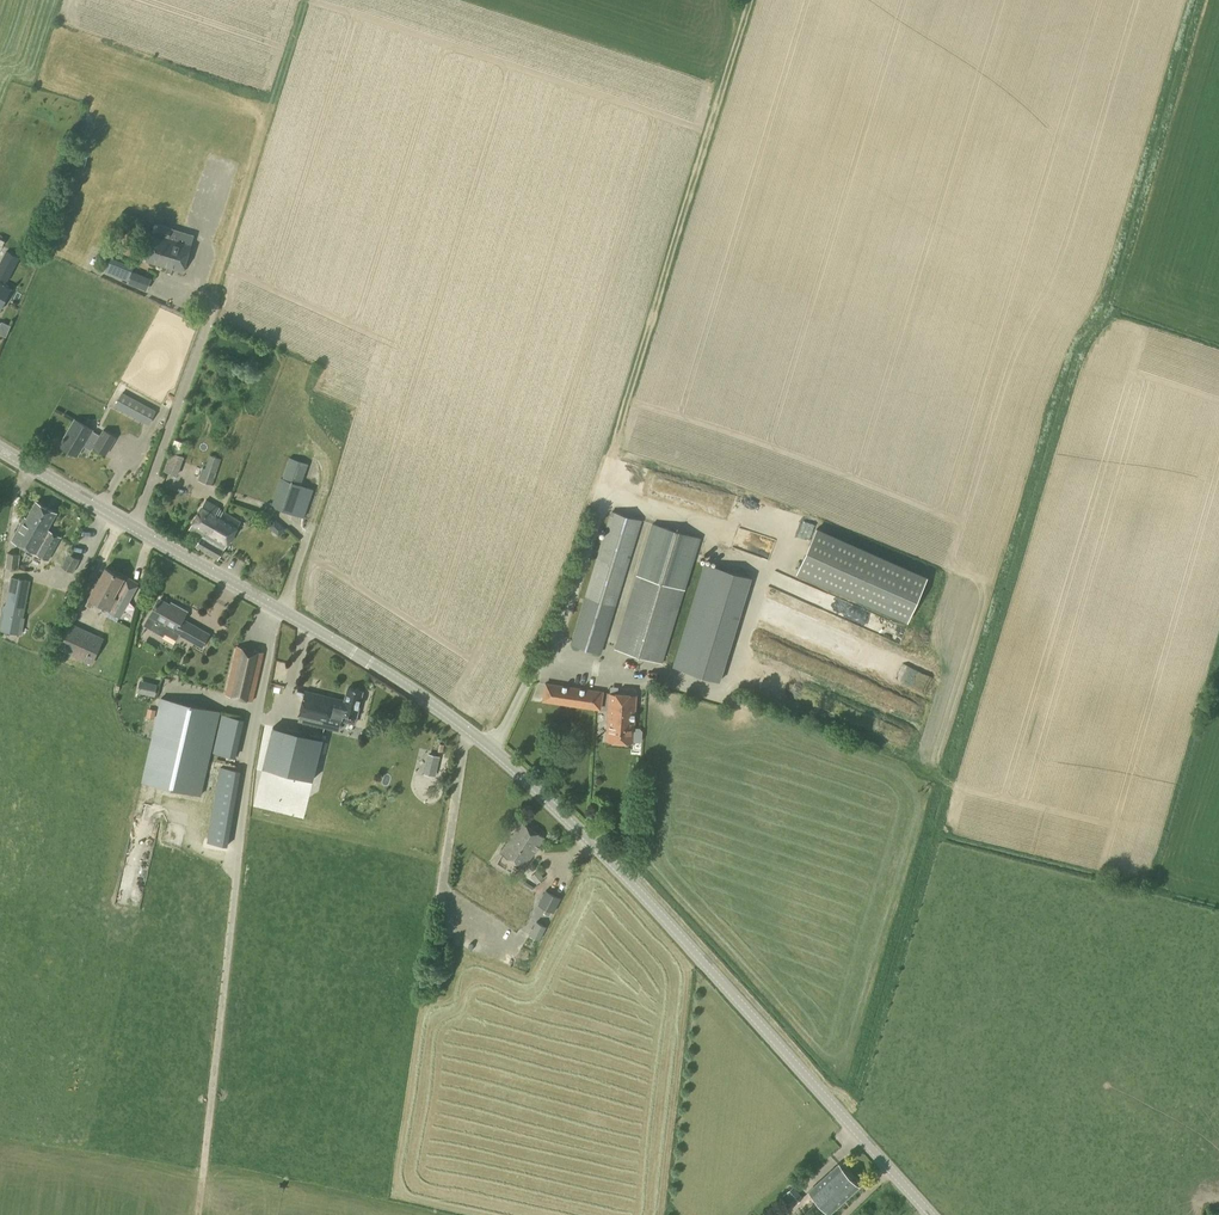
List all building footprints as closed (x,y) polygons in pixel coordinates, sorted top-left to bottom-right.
[(195,235),(172,228),(158,224),(156,234),(155,233),(146,261),(181,272),(182,272),(183,273),(195,235)] [(6,251),(0,263),(0,278),(8,282),(20,258),(6,251)] [(146,291),(151,278),(133,270),(128,283),(146,291)] [(0,311),(12,288),(0,282),(0,311)] [(149,424),(156,411),(122,392),(115,406),(149,424)] [(74,420),(59,446),(63,448),(64,447),(78,455),(85,441),(94,446),(93,447),(105,454),(115,437),(103,430),(100,435),(92,431),(92,430),(74,420)] [(236,434),(237,426),(229,424),(228,432),(236,434)] [(210,455),(206,468),(217,472),(221,459),(210,455)] [(183,461),(169,456),(163,471),(177,476),(183,461)] [(301,484),(308,463),(289,457),(282,478),(281,478),(271,506),(304,518),(314,489),(301,484)] [(746,515),(750,502),(740,499),(736,512),(746,515)] [(214,530),(225,512),(218,508),(219,507),(206,500),(189,529),(202,537),(196,547),(201,550),(207,539),(208,540),(214,530)] [(24,517),(12,540),(22,546),(48,560),(60,537),(47,530),(56,513),(48,508),(35,502),(26,519),(24,517)] [(207,539),(201,550),(218,559),(240,521),(225,512),(214,530),(208,540),(207,539)] [(600,653),(641,520),(612,512),(572,644),(600,653)] [(274,518),(267,526),(273,531),(280,523),(274,518)] [(662,663),(700,538),(653,524),(615,649),(662,663)] [(908,622),(928,576),(816,527),(796,573),(908,622)] [(18,569),(20,554),(7,552),(5,567),(5,570),(12,571),(12,568),(18,569)] [(73,573),(80,560),(67,553),(61,566),(73,573)] [(720,681),(751,578),(705,564),(674,667),(720,681)] [(120,617),(138,586),(105,568),(89,596),(90,597),(85,605),(90,608),(95,600),(109,608),(108,611),(120,617)] [(19,634),(29,581),(11,577),(0,631),(19,634)] [(176,608),(160,599),(150,616),(189,639),(196,627),(182,619),(186,612),(177,607),(176,608)] [(895,635),(897,629),(882,624),(884,619),(870,614),(866,625),(895,635)] [(91,665),(104,638),(68,622),(56,648),(91,665)] [(153,628),(150,637),(159,641),(163,633),(153,628)] [(168,632),(164,641),(176,647),(180,638),(168,632)] [(253,701),(264,652),(236,646),(225,694),(253,701)] [(149,682),(146,694),(155,696),(157,684),(149,682)] [(601,710),(604,691),(545,682),(542,701),(601,710)] [(329,718),(355,725),(363,691),(348,687),(345,700),(305,691),(299,716),(327,723),(329,718)] [(639,742),(642,740),(643,731),(640,727),(634,727),(636,695),(610,694),(607,740),(633,742),(639,742)] [(201,796),(221,711),(160,697),(141,782),(201,796)] [(322,741),(272,729),(262,770),(312,782),(322,741)] [(425,753),(418,784),(434,787),(441,756),(425,753)] [(524,868),(544,837),(522,823),(502,853),(524,868)] [(175,889),(175,875),(164,875),(163,889),(175,889)] [(554,912),(561,898),(546,890),(538,904),(546,908),(544,913),(550,916),(552,911),(554,912)] [(161,905),(172,905),(173,894),(162,893),(161,905)] [(540,940),(546,927),(536,921),(529,935),(540,940)] [(829,1196),(850,1177),(839,1165),(809,1191),(818,1201),(826,1193),(829,1196)] [(826,1193),(818,1201),(829,1214),(859,1187),(850,1177),(829,1196),(826,1193)]
